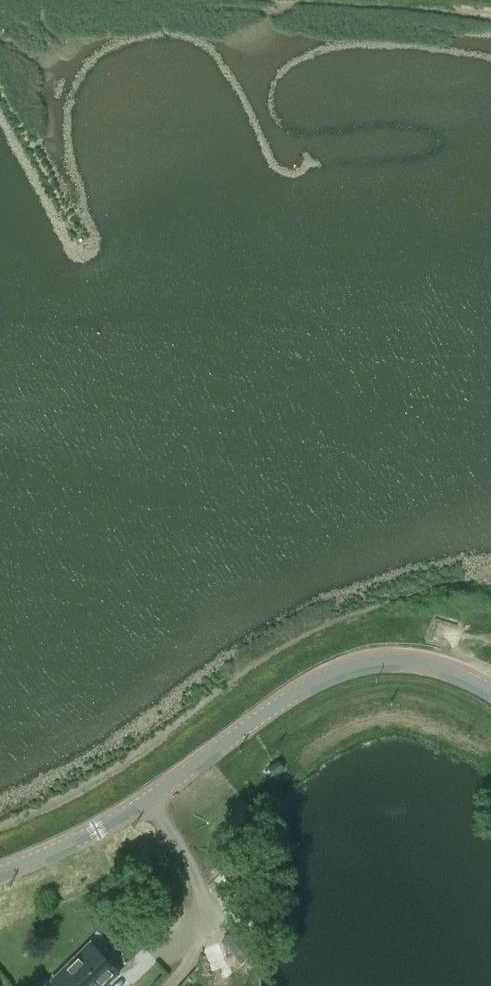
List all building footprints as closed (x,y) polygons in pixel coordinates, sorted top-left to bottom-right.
[(279,760),(268,767),(274,775),(284,768),(279,760)] [(246,943),(255,936),(244,924),(236,931),(224,941),(241,962),(254,951),(246,943)] [(61,985),(103,985),(119,971),(92,943),(54,979),(61,985)]
